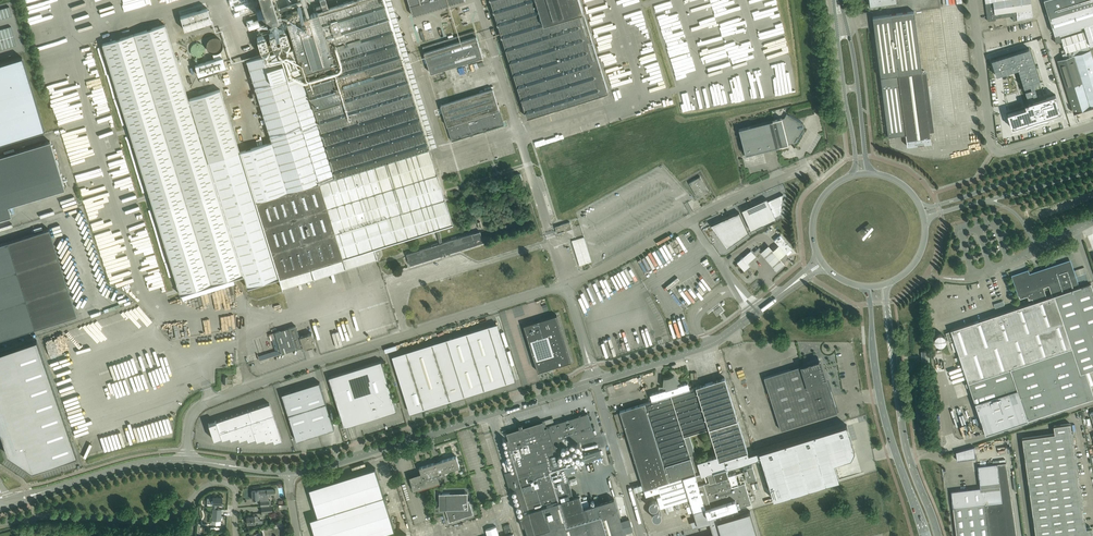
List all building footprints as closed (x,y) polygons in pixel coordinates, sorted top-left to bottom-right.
[(180,294),(243,274),(247,287),(279,277),(282,287),(378,258),(374,247),(452,223),(383,0),(352,0),(328,7),(326,0),(320,0),(321,5),(316,7),(317,11),(286,21),(293,46),(246,60),(256,92),(252,93),(256,106),(260,104),(271,142),(240,152),(220,89),(188,99),(165,24),(102,44),(180,294)] [(266,19),(277,16),(272,0),(260,0),(263,8),(256,10),(258,16),(264,13),(266,19)] [(397,0),(390,0),(394,15),(395,15),(400,35),(405,34),(397,0)] [(413,16),(463,0),(408,0),(413,16)] [(527,117),(600,94),(608,92),(591,35),(580,0),(491,0),(527,117)] [(988,21),(996,20),(996,18),(1012,15),(1013,20),(1024,18),(1024,19),(1027,19),(1027,18),(1033,16),(1030,0),(985,0),(988,21)] [(1050,19),(1055,34),(1056,42),(1062,40),(1061,37),(1062,37),(1065,49),(1066,52),(1063,53),(1064,57),(1064,58),(1058,59),(1074,112),(1092,106),(1092,0),(1044,0),(1050,19)] [(211,21),(207,8),(180,16),(184,29),(211,21)] [(888,130),(888,136),(905,134),(907,145),(931,142),(914,11),(873,16),(888,130)] [(267,32),(273,50),(289,45),(283,27),(267,32)] [(475,30),(423,47),(431,73),(483,57),(475,30)] [(256,35),(261,53),(269,51),(263,33),(256,35)] [(1040,83),(1029,49),(992,60),(997,76),(1019,69),(1025,88),(1031,86),(1032,89),(1026,91),(1029,103),(1032,102),(1031,96),(1037,95),(1034,85),(1040,83)] [(195,65),(198,75),(225,66),(222,56),(195,65)] [(44,130),(22,57),(0,63),(0,143),(44,130)] [(493,88),(441,105),(452,141),(504,124),(493,88)] [(1029,103),(1025,104),(1026,108),(1007,114),(1012,128),(1025,124),(1026,128),(1032,125),(1040,123),(1043,122),(1049,121),(1048,116),(1061,112),(1055,95),(1032,102),(1029,103)] [(787,113),(783,119),(782,119),(782,118),(739,129),(745,155),(788,144),(788,143),(791,142),(794,144),(804,128),(803,127),(802,125),(803,123),(787,113)] [(11,215),(8,206),(64,189),(50,141),(0,156),(0,219),(11,215)] [(708,190),(700,175),(688,182),(697,197),(708,190)] [(767,199),(742,210),(751,230),(776,219),(775,216),(781,214),(783,194),(768,201),(767,199)] [(714,225),(712,227),(722,241),(723,242),(727,247),(726,247),(728,249),(742,240),(741,239),(746,236),(749,234),(740,214),(739,214),(737,215),(737,216),(732,218),(732,217),(730,218),(730,219),(728,219),(728,220),(723,222),(723,221),(721,222),(721,223),(716,225),(715,225),(714,226),(714,225)] [(562,230),(562,231),(572,228),(570,222),(560,225),(560,226),(557,227),(558,231),(562,230)] [(76,315),(49,228),(0,244),(0,339),(76,315)] [(483,242),(480,231),(407,254),(410,264),(483,242)] [(790,245),(781,234),(774,240),(779,245),(786,253),(792,247),(790,245)] [(572,241),(579,265),(591,261),(584,237),(572,241)] [(766,247),(761,251),(763,253),(768,259),(773,264),(777,269),(779,267),(785,262),(782,258),(780,256),(782,255),(786,251),(779,243),(775,247),(773,248),(772,247),(769,244),(766,247)] [(737,262),(744,270),(746,268),(750,265),(748,263),(752,259),(756,256),(751,250),(747,254),(739,260),(737,262)] [(1091,283),(1079,287),(1070,260),(1039,270),(1040,272),(1037,273),(1036,272),(1029,274),(1027,270),(1012,275),(1020,298),(1027,296),(1028,299),(1032,298),(1033,302),(951,330),(951,331),(954,339),(968,382),(966,383),(967,386),(969,386),(985,433),(1089,398),(1080,372),(1092,368),(1092,290),(1091,283)] [(557,315),(524,325),(537,367),(538,371),(548,368),(571,361),(557,315)] [(438,402),(449,399),(449,398),(504,380),(496,354),(506,351),(498,326),(497,324),(497,325),(433,345),(433,344),(406,352),(407,354),(393,358),(393,357),(409,411),(410,410),(423,406),(423,407),(435,403),(435,402),(437,401),(438,402)] [(311,332),(299,336),(296,325),(287,328),(271,333),(273,338),(276,337),(281,353),(302,346),(303,347),(315,344),(311,332)] [(954,339),(951,331),(946,332),(949,341),(954,339)] [(941,333),(940,333),(939,333),(938,334),(937,334),(936,335),(935,336),(935,337),(934,338),(934,339),(934,340),(934,341),(935,342),(935,343),(936,343),(937,344),(938,345),(939,345),(940,345),(941,345),(942,345),(943,344),(944,344),(945,343),(945,342),(946,341),(946,340),(946,339),(946,338),(946,337),(945,336),(945,335),(944,335),(944,334),(943,334),(942,334),(942,333),(941,333)] [(36,340),(0,352),(0,403),(11,435),(9,435),(18,462),(28,459),(32,470),(65,459),(76,455),(36,340)] [(329,377),(340,412),(356,408),(360,420),(359,420),(360,420),(373,416),(373,417),(375,416),(380,414),(380,415),(382,414),(381,414),(395,409),(395,410),(397,410),(381,360),(380,361),(331,377),(330,376),(329,377)] [(822,369),(822,367),(820,361),(802,366),(802,365),(791,368),(764,377),(781,430),(837,412),(827,380),(826,380),(822,370),(823,370),(823,369),(822,369)] [(736,474),(735,472),(729,474),(724,459),(748,451),(725,377),(696,386),(690,388),(688,382),(678,385),(677,383),(679,381),(674,375),(673,376),(672,377),(670,377),(669,378),(668,378),(666,378),(665,379),(664,379),(664,378),(663,378),(663,387),(663,390),(650,394),(652,400),(646,402),(645,403),(620,410),(629,441),(629,442),(642,483),(642,484),(633,486),(635,491),(636,491),(657,484),(658,485),(644,489),(646,495),(659,491),(661,495),(657,497),(660,508),(683,501),(685,506),(686,505),(691,504),(693,511),(705,508),(708,516),(715,513),(738,506),(751,502),(745,481),(741,482),(738,483),(737,477),(738,477),(737,474),(736,474)] [(320,382),(318,382),(319,383),(284,394),(283,393),(282,393),(297,440),(298,440),(298,439),(333,428),(333,429),(334,428),(320,382)] [(282,440),(269,403),(208,423),(213,439),(221,436),(222,439),(229,437),(231,440),(238,437),(239,440),(247,438),(248,441),(256,438),(257,441),(264,439),(265,442),(273,439),(274,443),(282,440)] [(620,412),(614,414),(619,432),(625,430),(620,412)] [(506,440),(514,468),(515,469),(512,470),(513,475),(509,477),(510,480),(507,481),(510,493),(518,515),(519,515),(522,527),(525,526),(528,535),(625,535),(614,498),(616,508),(598,513),(595,505),(596,505),(596,504),(589,506),(586,495),(580,497),(574,499),(573,496),(564,468),(575,464),(573,458),(562,461),(562,462),(559,463),(556,456),(574,450),(573,447),(561,451),(560,447),(575,442),(595,436),(587,413),(554,423),(553,423),(554,425),(548,427),(545,428),(544,425),(543,420),(523,427),(522,423),(519,424),(520,428),(506,432),(509,439),(506,440)] [(1077,475),(1070,423),(1053,425),(1054,433),(1022,438),(1036,535),(1091,535),(1090,527),(1085,528),(1077,475)] [(748,451),(724,459),(727,468),(761,458),(774,499),(839,479),(834,462),(851,457),(855,450),(847,424),(749,455),(748,451)] [(964,449),(956,451),(957,460),(975,458),(975,457),(974,446),(964,449)] [(599,450),(584,454),(586,461),(601,456),(599,450)] [(413,490),(440,481),(438,476),(445,474),(444,471),(460,467),(456,455),(419,467),(421,472),(409,476),(413,490)] [(1006,462),(997,463),(978,466),(980,486),(979,486),(979,488),(951,491),(953,507),(953,512),(953,513),(953,512),(953,513),(954,512),(957,535),(1016,535),(1006,462)] [(752,465),(743,468),(747,481),(756,478),(752,465)] [(375,468),(309,488),(318,516),(310,518),(316,535),(376,535),(395,530),(384,496),(384,495),(375,468)] [(258,499),(258,494),(274,493),(274,489),(251,490),(252,499),(255,499),(256,499),(258,499)] [(445,493),(446,509),(445,509),(449,522),(465,517),(464,517),(464,516),(472,514),(470,508),(471,508),(469,500),(469,501),(468,501),(467,492),(445,493)] [(207,497),(207,503),(212,504),(212,508),(213,508),(212,523),(220,524),(221,509),(216,508),(216,504),(221,504),(222,497),(213,497),(213,498),(207,497)] [(750,511),(717,520),(715,513),(708,516),(713,535),(709,535),(758,535),(750,511)] [(257,515),(246,516),(247,523),(258,522),(258,523),(262,523),(262,522),(262,521),(262,520),(260,520),(260,518),(257,518),(257,515)] [(513,533),(512,533),(509,524),(503,526),(506,535),(503,535),(514,535),(513,533)]
